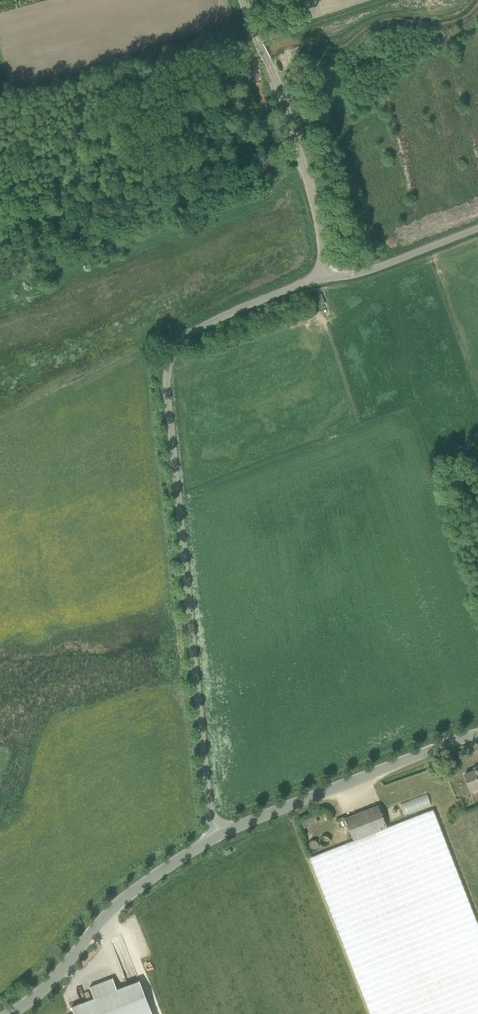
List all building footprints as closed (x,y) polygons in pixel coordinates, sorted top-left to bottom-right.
[(465,774),(471,790),(477,787),(477,769),(465,774)] [(405,814),(431,803),(427,793),(400,803),(405,814)] [(345,818),(354,840),(388,827),(379,805),(345,818)] [(433,809),(388,827),(354,840),(310,857),(314,867),(370,1013),(477,1013),(477,924),(433,809)] [(317,816),(301,820),(303,827),(318,823),(317,816)] [(152,1011),(140,980),(117,989),(113,978),(90,987),(94,998),(72,1007),(74,1013),(144,1013),(152,1011)]
